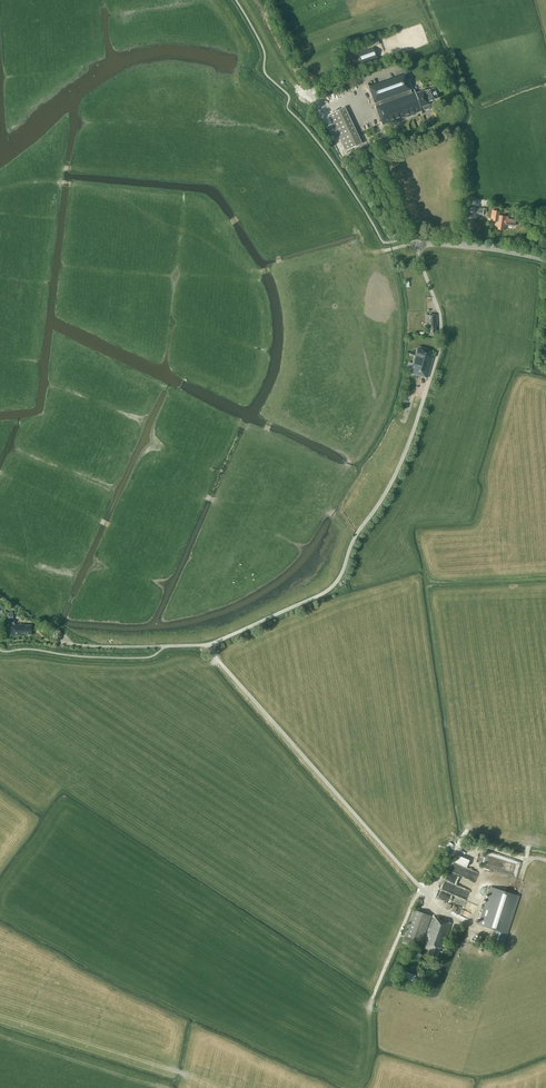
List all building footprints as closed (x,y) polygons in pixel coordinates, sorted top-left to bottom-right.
[(362,65),(378,59),(373,47),(358,53),(362,65)] [(411,90),(405,73),(369,87),(375,105),(382,124),(422,110),(421,107),(423,106),(424,109),(431,107),(429,101),(438,98),(434,87),(425,90),(424,90),(416,93),(414,89),(411,90)] [(362,144),(344,107),(328,115),(345,151),(362,144)] [(487,213),(487,208),(475,207),(471,206),(471,212),(474,213),(479,213),(479,215),(483,216),(484,212),(487,213)] [(499,212),(492,211),(491,221),(497,221),(496,227),(498,227),(498,230),(504,230),(504,228),(506,228),(507,224),(515,225),(515,220),(508,219),(508,217),(499,216),(499,212)] [(437,326),(437,315),(426,315),(426,324),(429,323),(429,327),(429,335),(436,335),(436,326),(437,326)] [(433,351),(419,346),(417,353),(416,352),(410,373),(427,378),(433,357),(432,357),(433,351)] [(409,404),(413,391),(406,389),(402,402),(409,404)] [(15,624),(15,620),(8,621),(8,625),(11,624),(11,636),(24,636),(24,634),(31,634),(31,625),(25,625),(25,624),(15,624)] [(518,877),(522,860),(488,850),(487,854),(493,855),(491,861),(485,859),(483,866),(491,868),(492,864),(490,863),(490,861),(495,862),(493,870),(518,877)] [(454,862),(467,867),(471,859),(458,854),(454,862)] [(438,898),(467,907),(469,900),(452,894),(455,884),(444,880),(438,898)] [(520,896),(490,887),(478,925),(496,930),(493,939),(504,943),(520,896)] [(422,900),(418,898),(414,910),(413,909),(404,936),(422,943),(431,916),(418,911),(422,900)] [(466,916),(468,910),(457,906),(454,912),(466,916)] [(451,923),(432,917),(421,948),(429,950),(428,954),(437,957),(440,948),(441,948),(443,941),(445,941),(451,923)] [(392,947),(399,933),(393,930),(386,944),(392,947)] [(416,975),(404,970),(401,977),(413,982),(416,975)]
